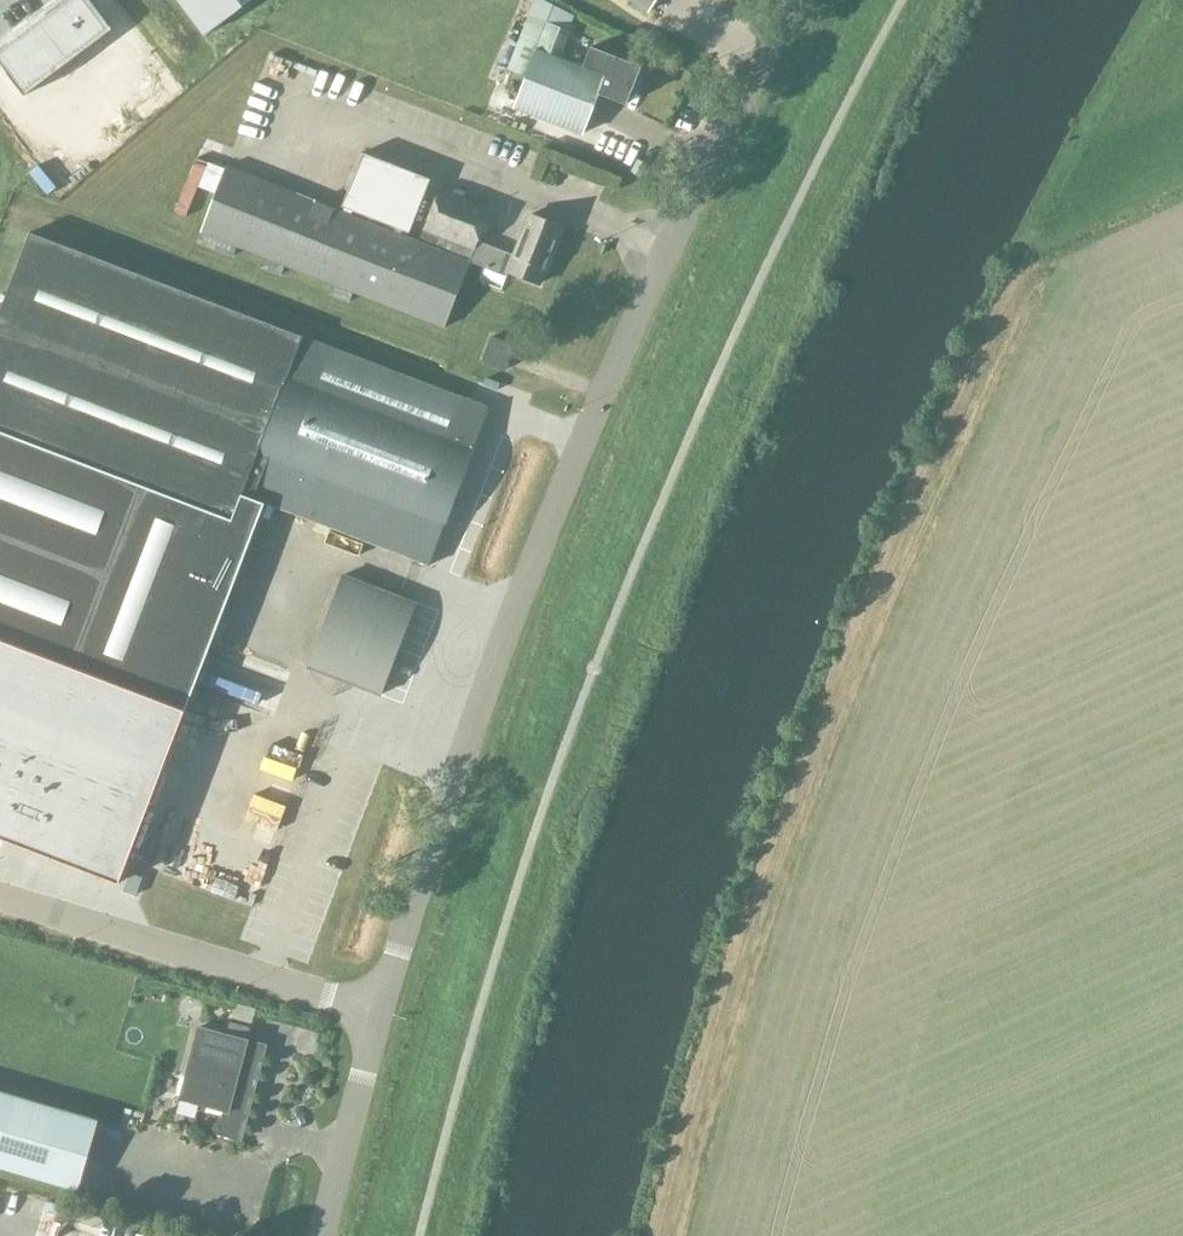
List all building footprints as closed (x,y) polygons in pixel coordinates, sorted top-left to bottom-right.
[(91,0),(63,0),(0,47),(0,64),(24,95),(113,29),(91,0)] [(203,35),(249,0),(176,0),(203,35)] [(526,13),(540,16),(543,0),(529,0),(526,13)] [(646,12),(654,0),(628,0),(646,12)] [(581,67),(557,58),(567,31),(545,22),(512,108),(581,134),(597,93),(625,104),(639,66),(589,47),(581,67)] [(341,212),(349,216),(352,210),(394,227),(392,232),(399,235),(401,230),(408,233),(429,179),(361,153),(340,206),(343,207),(341,212)] [(284,265),(334,285),(330,294),(348,301),(352,292),(443,328),(470,261),(507,275),(509,270),(539,282),(560,227),(529,214),(513,256),(476,242),(489,208),(438,188),(422,230),(417,242),(399,235),(392,232),(349,216),(341,212),(224,167),(207,162),(198,186),(214,193),(195,243),(231,257),(235,246),(265,258),(262,268),(280,275),(284,265)] [(28,233),(0,308),(0,837),(117,882),(261,502),(429,565),(489,408),(28,233)] [(504,370),(513,346),(490,337),(481,361),(504,370)] [(307,668),(379,695),(415,603),(342,578),(307,668)] [(260,756),(254,773),(288,785),(294,768),(260,756)] [(180,809),(184,785),(156,780),(152,803),(180,809)] [(222,1111),(218,1129),(240,1135),(263,1043),(247,1039),(250,1027),(229,1022),(226,1034),(197,1027),(179,1100),(222,1111)] [(77,1190),(97,1120),(0,1091),(0,1167),(77,1190)]
